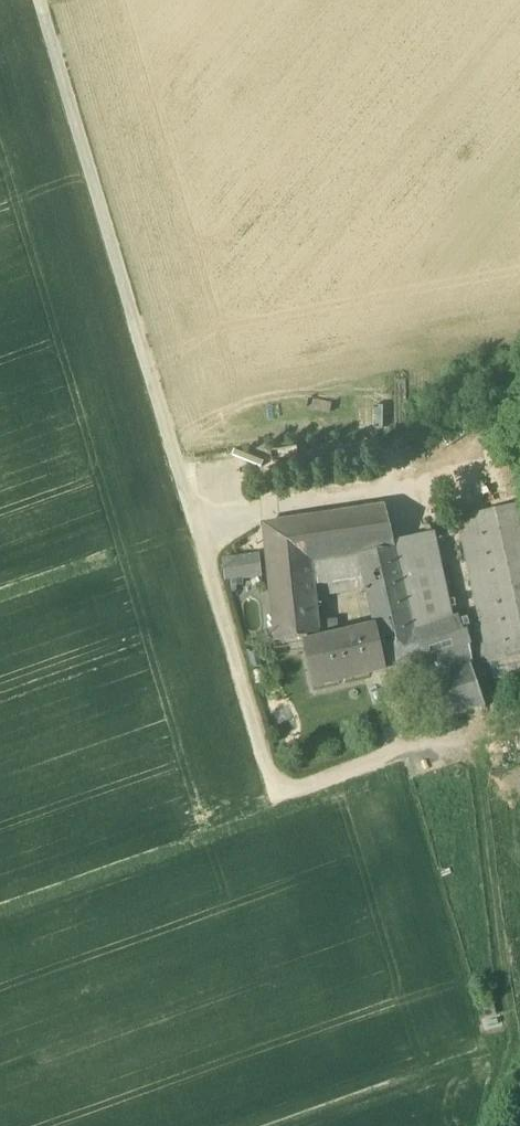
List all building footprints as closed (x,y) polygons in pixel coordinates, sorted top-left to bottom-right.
[(320,638),(315,588),(313,566),(395,552),(394,544),(385,509),(263,527),(274,643),(320,638)] [(490,665),(519,658),(519,513),(460,527),(490,665)] [(434,534),(394,544),(395,552),(414,635),(453,622),(434,534)] [(224,557),(228,581),(264,574),(260,550),(224,557)] [(414,635),(395,552),(313,566),(315,588),(363,580),(374,630),(384,674),(386,673),(386,672),(421,665),(432,700),(400,711),(405,728),(411,733),(440,723),(485,708),(472,669),(472,668),(473,667),(469,648),(462,650),(453,622),(414,635)] [(374,630),(358,634),(368,677),(384,674),(374,630)] [(315,690),(368,677),(358,634),(305,646),(315,690)]
